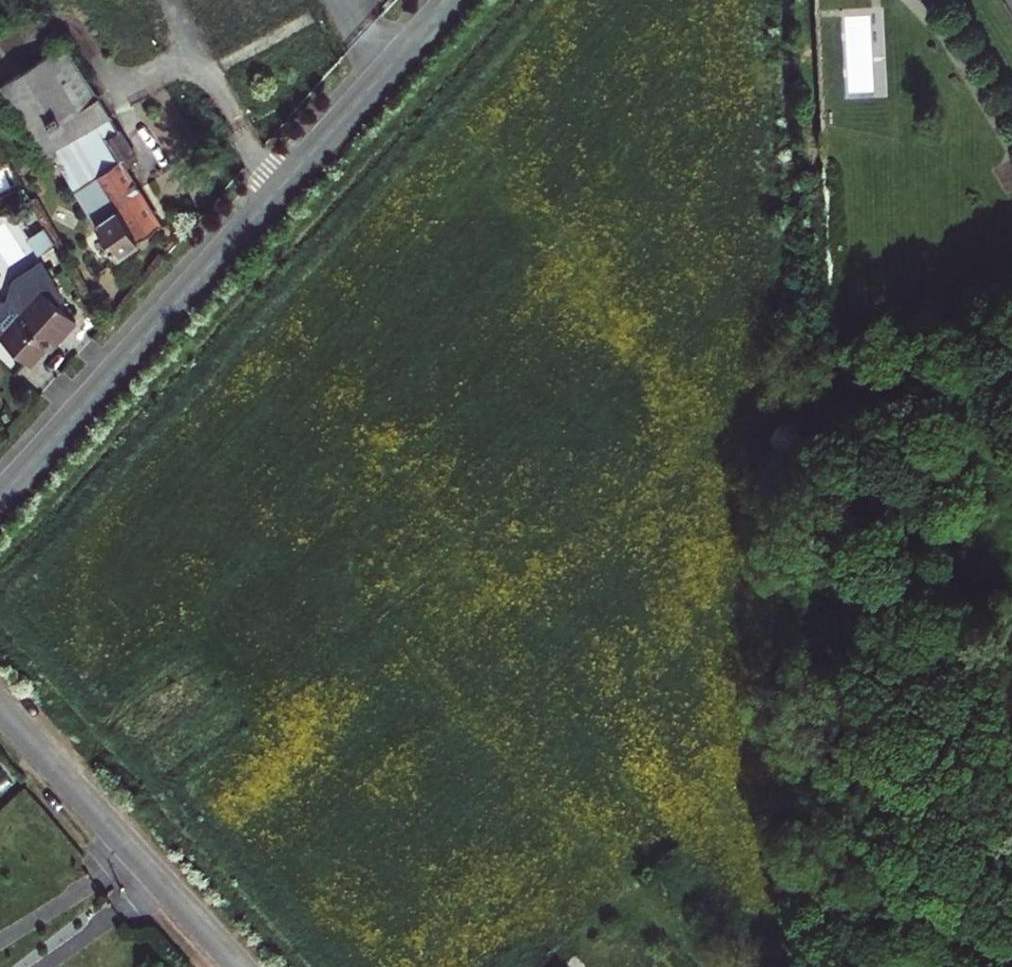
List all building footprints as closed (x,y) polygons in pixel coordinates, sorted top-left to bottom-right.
[(19,72),(0,84),(0,85),(42,153),(49,149),(74,188),(73,191),(115,255),(136,242),(136,239),(156,223),(120,165),(133,158),(63,45),(19,72)] [(29,362),(45,344),(53,335),(56,338),(75,318),(56,301),(61,295),(40,257),(13,277),(7,296),(0,304),(0,336),(29,362)] [(53,335),(45,344),(49,347),(56,338),(53,335)]
